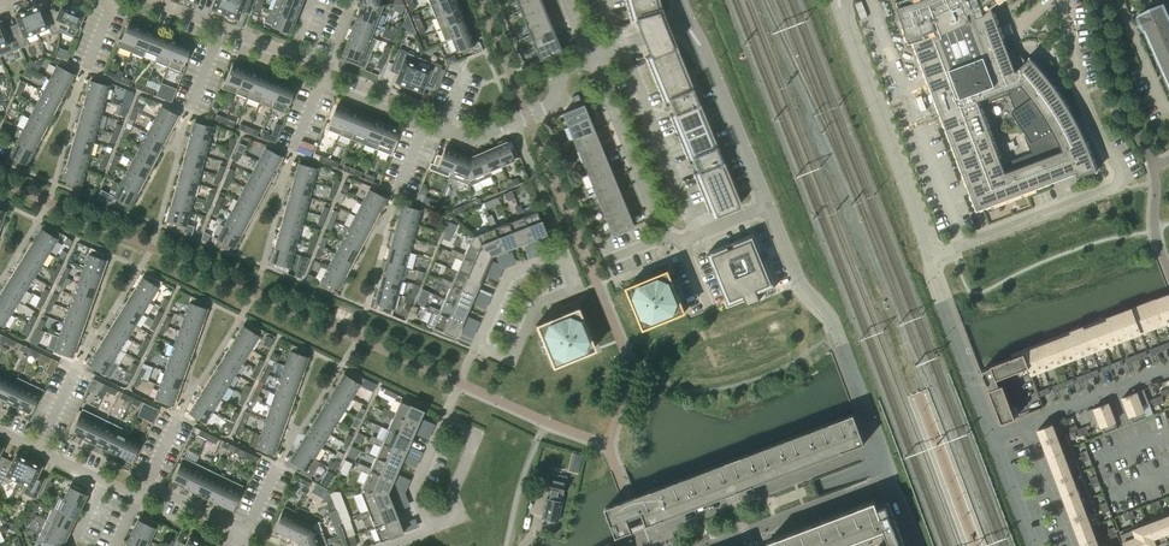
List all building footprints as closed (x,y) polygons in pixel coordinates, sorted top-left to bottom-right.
[(211,9),(213,9),(214,12),(219,15),(222,13),(224,14),(230,0),(214,0),(211,9)] [(224,14),(226,15),(227,18),(233,20),(236,19),(237,19),(240,11),(248,14),(254,0),(230,0),(224,14)] [(299,8),(279,0),(276,0),(271,11),(294,20),(299,8)] [(299,8),(302,0),(279,0),(299,8)] [(406,1),(410,10),(415,8),(412,0),(408,0),(406,1)] [(437,2),(430,5),(435,17),(460,7),(457,0),(442,0),(437,2)] [(520,10),(540,2),(539,0),(516,0),(520,10)] [(631,20),(635,19),(636,24),(660,17),(659,12),(663,11),(660,0),(625,0),(631,20)] [(1011,45),(1008,41),(1006,37),(1004,33),(1003,29),(1001,25),(1000,21),(1000,16),(999,16),(999,17),(995,18),(991,7),(998,2),(1001,0),(901,0),(896,2),(908,44),(914,42),(924,69),(924,70),(924,71),(924,73),(924,75),(925,77),(925,79),(926,81),(927,82),(929,84),(930,85),(977,210),(1050,182),(1052,182),(1054,182),(1055,182),(1057,181),(1059,181),(1061,180),(1062,179),(1064,178),(1065,177),(1066,176),(1076,172),(1077,177),(1097,171),(1094,162),(1091,155),(1085,140),(1061,97),(1051,82),(1037,65),(1027,54),(1023,58),(1018,53),(1014,49),(1011,45)] [(868,16),(862,1),(855,4),(860,18),(868,16)] [(540,2),(520,10),(525,22),(545,14),(540,2)] [(1163,6),(1162,5),(1139,16),(1145,29),(1168,82),(1168,30),(1164,19),(1168,17),(1168,3),(1163,6)] [(29,9),(28,10),(34,24),(37,32),(49,27),(52,34),(60,31),(54,16),(47,19),(41,4),(39,5),(36,4),(31,6),(29,9)] [(83,15),(61,5),(57,14),(54,16),(60,31),(76,38),(80,28),(78,27),(83,15)] [(261,7),(256,5),(252,14),(257,16),(261,7)] [(382,5),(361,5),(357,17),(375,24),(382,5)] [(460,7),(435,17),(440,29),(464,19),(460,7)] [(16,14),(14,15),(20,29),(14,32),(20,47),(27,44),(24,37),(37,32),(34,24),(28,10),(26,10),(23,9),(17,11),(16,14)] [(271,11),(269,10),(265,22),(272,24),(271,26),(289,33),(294,20),(271,11)] [(416,25),(421,23),(418,13),(412,16),(416,25)] [(414,30),(408,14),(403,25),(414,30)] [(550,26),(545,14),(525,22),(530,34),(550,26)] [(375,24),(357,17),(352,29),(370,36),(375,24)] [(665,30),(660,17),(636,24),(637,25),(640,32),(642,37),(647,51),(670,41),(665,30)] [(469,31),(464,19),(440,29),(445,41),(452,38),(469,31)] [(20,47),(14,32),(7,35),(1,21),(0,21),(0,55),(20,47)] [(393,32),(399,34),(403,24),(398,21),(393,32)] [(128,23),(121,40),(118,39),(115,46),(131,52),(141,28),(128,23)] [(421,23),(416,25),(420,34),(425,32),(421,23)] [(550,26),(530,34),(535,46),(555,38),(550,26)] [(141,28),(131,52),(143,57),(146,50),(153,32),(141,28)] [(370,36),(352,29),(347,41),(372,51),(376,39),(370,37),(370,36)] [(475,44),(469,31),(452,38),(457,51),(475,44)] [(165,37),(153,32),(146,50),(158,55),(165,37)] [(399,34),(393,32),(389,42),(395,44),(399,34)] [(158,55),(155,62),(167,67),(177,42),(165,37),(158,55)] [(560,51),(555,38),(535,46),(540,59),(560,51)] [(422,50),(428,48),(424,39),(418,41),(422,50)] [(372,51),(347,41),(342,54),(345,55),(343,60),(365,68),(372,51)] [(668,100),(673,114),(696,104),(691,91),(695,89),(691,82),(676,45),(672,46),(670,41),(647,51),(649,56),(645,57),(661,94),(664,102),(668,100)] [(177,42),(167,67),(180,72),(190,47),(177,42)] [(384,45),(381,54),(386,57),(390,47),(384,45)] [(420,58),(407,53),(399,49),(393,64),(401,67),(395,82),(396,82),(398,86),(403,88),(406,86),(408,87),(420,58)] [(386,57),(381,54),(377,64),(382,66),(386,57)] [(447,65),(456,61),(454,55),(444,59),(447,65)] [(421,92),(427,78),(434,81),(439,68),(440,66),(420,58),(408,87),(410,88),(411,91),(416,93),(420,92),(421,92)] [(232,64),(225,81),(222,80),(219,87),(235,93),(245,69),(232,64)] [(57,66),(49,79),(66,88),(74,75),(57,66)] [(24,75),(31,79),(34,72),(27,68),(24,75)] [(439,68),(434,81),(440,83),(445,70),(439,68)] [(257,74),(245,69),(235,93),(247,98),(257,74)] [(117,70),(116,74),(106,70),(104,76),(119,82),(121,76),(123,72),(117,70)] [(269,78),(257,74),(247,98),(259,103),(269,78)] [(131,80),(121,76),(119,82),(129,85),(131,80)] [(281,83),(269,78),(259,103),(271,108),(274,101),(281,83)] [(49,79),(43,92),(60,101),(66,88),(49,79)] [(148,79),(147,85),(159,88),(160,82),(148,79)] [(104,101),(108,86),(90,81),(86,95),(104,101)] [(143,91),(146,86),(136,82),(134,88),(143,91)] [(274,101),(271,108),(284,113),(287,105),(290,104),(291,101),(290,99),(294,88),(281,83),(274,101)] [(20,95),(24,86),(19,84),(15,93),(20,95)] [(155,90),(146,86),(143,91),(153,95),(155,90)] [(165,100),(167,94),(158,91),(155,96),(165,100)] [(43,92),(36,105),(53,114),(60,101),(43,92)] [(574,104),(581,101),(578,94),(571,97),(574,104)] [(104,101),(86,95),(82,110),(100,115),(104,101)] [(139,96),(137,101),(143,104),(145,99),(139,96)] [(137,101),(133,109),(140,113),(144,105),(137,101)] [(696,104),(673,114),(669,115),(688,160),(692,158),(714,149),(718,147),(700,103),(696,104)] [(114,114),(119,115),(123,106),(118,104),(114,114)] [(36,105),(29,117),(46,126),(53,114),(36,105)] [(336,105),(329,123),(326,130),(339,135),(349,110),(336,105)] [(567,126),(587,118),(582,105),(562,113),(567,126)] [(124,117),(128,107),(123,106),(119,115),(124,117)] [(178,116),(161,107),(154,120),(171,129),(178,116)] [(7,114),(14,118),(17,112),(10,108),(7,114)] [(132,109),(129,119),(133,121),(137,111),(132,109)] [(100,115),(82,110),(78,123),(97,128),(100,115)] [(349,110),(339,135),(351,140),(361,115),(349,110)] [(223,123),(226,118),(216,114),(214,119),(223,123)] [(361,115),(351,140),(363,144),(373,120),(361,115)] [(29,117),(22,130),(39,139),(46,126),(29,117)] [(226,118),(223,123),(233,127),(235,121),(226,118)] [(592,130),(587,118),(567,126),(572,138),(592,130)] [(171,129),(154,120),(147,133),(164,142),(171,129)] [(385,125),(373,120),(363,144),(375,149),(385,125)] [(208,142),(212,127),(194,122),(190,137),(208,142)] [(97,128),(78,123),(74,137),(93,142),(97,128)] [(112,133),(117,135),(120,125),(116,123),(112,133)] [(247,133),(250,127),(240,123),(238,129),(247,133)] [(398,130),(385,125),(375,149),(391,155),(399,134),(396,133),(398,130)] [(121,136),(126,138),(130,129),(125,127),(121,136)] [(259,131),(250,127),(247,133),(257,136),(259,131)] [(22,130),(16,143),(33,152),(39,139),(22,130)] [(597,142),(592,130),(572,138),(577,150),(597,142)] [(269,141),(271,136),(262,132),(260,137),(269,141)] [(117,135),(112,133),(108,142),(113,144),(117,135)] [(147,133),(140,146),(157,155),(164,142),(147,133)] [(126,138),(121,136),(118,146),(123,147),(126,138)] [(74,137),(70,151),(89,156),(93,142),(74,137)] [(208,142),(190,137),(186,151),(205,156),(208,142)] [(227,147),(231,149),(235,140),(230,138),(227,147)] [(493,148),(501,165),(518,158),(514,148),(509,150),(506,142),(493,148)] [(597,142),(577,150),(582,162),(602,154),(597,142)] [(33,152),(16,143),(5,162),(19,168),(22,163),(26,165),(33,152)] [(236,150),(241,152),(243,153),(246,146),(239,143),(236,150)] [(157,155),(140,146),(133,158),(151,167),(157,155)] [(231,149),(227,147),(223,156),(228,158),(231,149)] [(282,157),(265,148),(258,161),(275,170),(282,157)] [(448,177),(450,171),(457,153),(444,148),(441,156),(437,154),(433,164),(430,163),(428,169),(448,177)] [(501,165),(493,148),(481,153),(489,170),(501,165)] [(720,162),(714,149),(692,158),(697,172),(693,173),(709,212),(713,210),(715,216),(738,207),(736,201),(740,199),(724,161),(720,162)] [(105,150),(101,159),(106,161),(110,152),(105,150)] [(241,152),(236,150),(232,160),(237,162),(241,152)] [(89,156),(70,151),(67,165),(85,170),(89,156)] [(205,156),(186,151),(182,165),(201,170),(205,156)] [(448,177),(469,185),(469,179),(469,158),(457,153),(450,171),(448,177)] [(469,179),(469,185),(491,176),(489,171),(489,170),(481,153),(469,158),(469,179)] [(114,154),(111,163),(116,165),(119,156),(114,154)] [(602,154),(582,162),(587,174),(607,166),(602,154)] [(327,164),(330,159),(320,155),(318,161),(327,164)] [(151,167),(133,158),(127,171),(144,180),(151,167)] [(106,161),(101,159),(98,168),(102,170),(106,161)] [(339,162),(330,159),(327,164),(337,168),(339,162)] [(275,170),(258,161),(251,174),(268,183),(275,170)] [(116,165),(111,163),(107,172),(112,174),(116,165)] [(298,163),(294,178),(312,183),(317,169),(298,163)] [(85,170),(67,165),(63,179),(67,180),(65,186),(79,191),(85,170)] [(182,165),(178,178),(197,183),(201,170),(182,165)] [(220,165),(216,174),(221,176),(224,167),(220,165)] [(351,174),(354,168),(344,165),(342,170),(351,174)] [(612,178),(607,166),(587,174),(592,186),(612,178)] [(229,168),(225,178),(230,180),(234,170),(229,168)] [(363,172),(354,168),(351,174),(361,178),(363,172)] [(144,180),(127,171),(120,184),(137,193),(144,180)] [(375,177),(366,173),(363,179),(373,182),(375,177)] [(221,176),(216,174),(212,183),(217,185),(221,176)] [(251,174),(244,187),(261,196),(268,183),(251,174)] [(197,183),(178,178),(175,192),(193,197),(197,183)] [(230,180),(225,178),(222,187),(226,189),(230,180)] [(312,183),(294,178),(290,192),(309,197),(312,183)] [(517,178),(508,182),(510,187),(519,183),(517,178)] [(617,190),(612,178),(592,186),(597,198),(617,190)] [(334,179),(331,188),(336,190),(339,181),(334,179)] [(341,181),(333,198),(336,199),(344,182),(341,181)] [(510,187),(508,182),(498,186),(501,191),(510,187)] [(350,186),(344,183),(340,191),(346,193),(350,186)] [(120,184),(114,195),(101,189),(97,198),(124,209),(126,204),(130,206),(137,193),(120,184)] [(261,196),(244,187),(237,200),(254,209),(261,196)] [(87,188),(85,193),(92,196),(94,191),(87,188)] [(336,190),(331,188),(327,197),(332,199),(336,190)] [(369,189),(362,203),(379,212),(386,198),(369,189)] [(622,202),(617,190),(597,198),(602,210),(622,202)] [(193,197),(175,192),(171,206),(189,211),(193,197)] [(205,201),(210,202),(214,194),(209,192),(205,201)] [(290,192),(286,206),(305,211),(309,197),(290,192)] [(345,194),(340,192),(336,201),(341,203),(345,194)] [(425,195),(418,192),(416,199),(422,202),(425,195)] [(215,204),(219,206),(223,197),(218,195),(215,204)] [(487,207),(501,203),(499,196),(485,201),(487,207)] [(470,202),(472,207),(483,203),(481,197),(470,202)] [(436,207),(438,202),(428,198),(426,203),(436,207)] [(254,209),(237,200),(231,212),(248,221),(254,209)] [(210,202),(205,201),(202,210),(206,212),(210,202)] [(470,202),(459,207),(453,209),(456,214),(472,207),(470,202)] [(627,214),(622,202),(602,210),(607,222),(627,214)] [(362,203),(355,216),(372,225),(379,212),(362,203)] [(219,206),(215,204),(211,214),(216,216),(219,206)] [(398,220),(416,225),(421,210),(402,205),(398,220)] [(189,211),(171,206),(167,221),(171,222),(169,227),(183,233),(189,211)] [(305,211),(286,206),(282,220),(301,225),(305,211)] [(320,215),(325,217),(328,208),(324,206),(320,215)] [(333,210),(329,219),(334,221),(338,212),(333,210)] [(536,211),(524,216),(522,217),(532,243),(536,241),(535,238),(545,234),(536,211)] [(231,212),(224,225),(241,234),(248,221),(231,212)] [(632,226),(627,214),(607,222),(612,234),(632,226)] [(325,217),(320,215),(316,224),(321,226),(325,217)] [(488,223),(494,221),(491,215),(486,217),(488,223)] [(372,225),(355,216),(348,228),(365,237),(372,225)] [(516,245),(526,241),(527,244),(532,243),(522,217),(519,218),(507,223),(516,245)] [(334,221),(329,219),(326,228),(331,230),(334,221)] [(282,220),(279,233),(297,239),(301,225),(282,220)] [(416,225),(398,220),(394,234),(413,239),(416,225)] [(490,229),(493,228),(496,227),(494,221),(488,223),(490,229)] [(507,223),(496,227),(493,228),(503,254),(508,252),(507,249),(516,245),(507,223)] [(241,234),(224,225),(213,245),(228,250),(230,245),(234,247),(241,234)] [(455,230),(447,226),(444,233),(452,237),(455,230)] [(41,229),(33,242),(49,252),(61,233),(47,227),(44,231),(41,229)] [(348,228),(342,241),(359,250),(365,237),(348,228)] [(472,236),(490,255),(498,252),(499,255),(503,254),(493,228),(490,229),(472,236)] [(435,231),(432,238),(437,240),(441,233),(435,231)] [(201,240),(207,242),(210,235),(207,234),(204,232),(201,240)] [(297,239),(279,233),(275,248),(293,253),(297,239)] [(309,242),(314,244),(318,235),(313,233),(309,242)] [(413,239),(394,234),(390,247),(409,253),(413,239)] [(758,293),(776,286),(754,234),(707,253),(729,305),(746,298),(748,304),(761,299),(758,293)] [(472,236),(464,254),(463,257),(488,268),(490,264),(487,262),(490,255),(472,236)] [(322,237),(319,246),(324,248),(327,239),(322,237)] [(342,241),(335,254),(352,262),(359,250),(342,241)] [(49,252),(33,242),(25,254),(41,264),(49,252)] [(314,244),(309,242),(306,251),(310,253),(314,244)] [(529,257),(540,253),(536,242),(525,246),(529,257)] [(426,252),(431,255),(435,246),(430,244),(426,252)] [(324,248),(319,246),(315,255),(320,257),(324,248)] [(409,253),(390,247),(386,261),(405,267),(409,253)] [(90,248),(83,268),(101,275),(106,261),(102,259),(104,254),(90,248)] [(293,253),(275,248),(271,262),(275,263),(273,268),(287,274),(293,253)] [(25,254),(18,266),(34,276),(41,264),(25,254)] [(335,254),(328,267),(345,276),(352,262),(335,254)] [(463,257),(462,260),(457,271),(479,281),(483,271),(487,272),(488,268),(463,257)] [(386,261),(382,275),(401,280),(405,267),(386,261)] [(57,262),(52,271),(57,273),(61,264),(57,262)] [(34,276),(18,266),(10,278),(26,289),(34,276)] [(61,276),(66,278),(70,269),(66,267),(61,276)] [(328,267),(318,286),(332,292),(334,287),(338,289),(345,276),(328,267)] [(83,268),(78,282),(96,289),(101,275),(83,268)] [(627,287),(644,328),(686,311),(669,270),(653,276),(655,279),(644,284),(643,281),(627,287)] [(57,273),(52,271),(48,280),(53,282),(57,273)] [(418,271),(416,279),(421,281),(424,273),(423,272),(418,271)] [(457,271),(452,282),(451,285),(476,296),(478,292),(475,290),(479,281),(457,271)] [(315,277),(309,274),(306,280),(312,283),(315,277)] [(134,290),(150,300),(162,282),(148,275),(145,280),(142,278),(134,290)] [(401,280),(382,275),(379,289),(397,294),(401,280)] [(66,278),(61,276),(57,285),(62,287),(66,278)] [(26,289),(10,278),(2,291),(19,301),(26,289)] [(78,282),(73,296),(91,302),(96,289),(78,282)] [(481,283),(475,304),(488,307),(494,286),(481,283)] [(410,297),(413,298),(415,299),(419,285),(413,284),(410,297)] [(445,299),(467,308),(471,299),(474,300),(476,296),(451,285),(450,288),(445,299)] [(44,288),(40,297),(45,299),(49,291),(44,288)] [(397,294),(379,289),(375,304),(379,305),(377,310),(391,315),(397,294)] [(422,289),(416,303),(423,306),(429,292),(422,289)] [(150,300),(134,290),(126,303),(142,313),(150,300)] [(0,295),(0,306),(11,313),(19,301),(2,291),(0,295)] [(49,301),(54,304),(58,295),(53,293),(49,301)] [(1156,300),(1165,323),(1168,321),(1168,295),(1156,300)] [(73,296),(68,309),(87,315),(91,302),(73,296)] [(191,296),(184,317),(202,323),(207,309),(203,308),(205,302),(191,296)] [(45,299),(40,297),(35,306),(40,308),(45,299)] [(159,306),(164,309),(168,299),(164,297),(159,306)] [(445,299),(440,310),(439,313),(464,324),(466,319),(463,318),(467,308),(445,299)] [(1156,300),(1144,304),(1153,327),(1165,323),(1156,300)] [(54,304),(49,301),(44,310),(49,313),(54,304)] [(142,313),(126,303),(119,315),(135,325),(142,313)] [(1144,304),(1132,309),(1141,332),(1153,327),(1144,304)] [(0,306),(0,324),(3,326),(11,313),(0,306)] [(535,325),(552,366),(593,349),(576,308),(561,314),(563,317),(552,322),(550,319),(535,325)] [(87,315),(68,309),(64,322),(82,329),(87,315)] [(1132,309),(1120,313),(1128,337),(1141,332),(1132,309)] [(153,319),(158,322),(162,313),(157,310),(153,319)] [(432,329),(440,332),(441,331),(454,337),(459,327),(462,328),(464,324),(439,313),(437,315),(432,313),(430,312),(426,322),(427,322),(426,324),(433,327),(432,329)] [(1120,313),(1108,318),(1116,341),(1128,337),(1120,313)] [(31,314),(27,323),(32,326),(36,317),(31,314)] [(135,325),(119,315),(111,327),(127,337),(135,325)] [(166,315),(162,324),(167,326),(171,317),(166,315)] [(202,323),(184,317),(179,330),(197,337),(202,323)] [(1108,318),(1095,323),(1104,346),(1116,341),(1108,318)] [(36,328),(41,330),(45,321),(40,319),(36,328)] [(158,322),(153,319),(149,328),(154,330),(158,322)] [(82,329),(64,322),(59,336),(77,343),(82,329)] [(32,326),(27,323),(25,323),(21,332),(27,335),(32,326)] [(1095,323),(1083,327),(1092,350),(1104,346),(1095,323)] [(167,326),(162,324),(158,333),(163,335),(167,326)] [(235,339),(251,349),(263,330),(249,324),(246,328),(243,326),(235,339)] [(111,327),(103,339),(120,349),(127,337),(111,327)] [(1083,327),(1071,332),(1080,355),(1092,350),(1083,327)] [(179,330),(174,344),(192,350),(197,337),(179,330)] [(1071,332),(1059,336),(1068,360),(1080,355),(1071,332)] [(59,336),(54,351),(72,357),(77,343),(59,336)] [(270,348),(274,339),(267,336),(263,345),(270,348)] [(1059,336),(1047,341),(1056,364),(1068,360),(1059,336)] [(16,341),(7,337),(5,342),(14,347),(16,341)] [(145,337),(141,345),(145,348),(150,339),(145,337)] [(103,339),(96,352),(112,362),(120,349),(103,339)] [(251,349),(235,339),(227,351),(243,361),(251,349)] [(150,350),(154,352),(159,343),(154,341),(150,350)] [(1047,341),(1035,346),(1043,369),(1056,364),(1047,341)] [(1160,345),(1161,350),(1168,347),(1168,342),(1160,345)] [(28,354),(31,348),(22,344),(19,349),(28,354)] [(192,350),(174,344),(169,357),(187,364),(192,350)] [(292,344),(285,365),(303,371),(308,357),(304,356),(306,351),(292,344)] [(145,348),(141,345),(136,354),(141,357),(145,348)] [(1161,350),(1160,345),(1150,349),(1152,354),(1161,350)] [(1028,367),(1030,374),(1043,369),(1035,346),(1022,350),(1027,362),(1029,367),(1028,367)] [(40,353),(31,348),(28,354),(37,358),(40,353)] [(154,352),(150,350),(145,359),(150,361),(154,352)] [(991,366),(981,371),(990,389),(988,390),(996,410),(1010,405),(1002,384),(999,386),(996,379),(1028,367),(1029,367),(1027,362),(1022,350),(1012,354),(1013,357),(991,365),(991,366)] [(243,361),(227,351),(219,363),(236,373),(243,361)] [(270,359),(277,362),(280,354),(273,351),(270,359)] [(1145,351),(1135,355),(1137,359),(1147,356),(1145,351)] [(96,352),(88,364),(85,369),(92,372),(94,368),(104,375),(112,362),(96,352)] [(52,358),(42,354),(40,359),(49,364),(52,358)] [(1137,359),(1135,355),(1126,358),(1128,363),(1137,359)] [(169,357),(165,371),(183,377),(187,364),(169,357)] [(258,359),(254,368),(259,370),(263,361),(258,359)] [(1120,360),(1111,364),(1113,369),(1122,365),(1120,360)] [(132,363),(128,372),(133,374),(137,365),(132,363)] [(236,373),(219,363),(212,375),(228,386),(236,373)] [(263,372),(268,375),(272,365),(268,363),(263,372)] [(1113,369),(1111,364),(1102,367),(1103,372),(1113,369)] [(285,365),(280,379),(298,385),(303,371),(285,365)] [(141,367),(137,376),(142,379),(146,369),(141,367)] [(259,370),(254,368),(250,377),(255,379),(259,370)] [(1096,369),(1087,373),(1089,378),(1098,374),(1096,369)] [(165,371),(160,385),(178,391),(183,377),(165,371)] [(129,381),(132,374),(127,372),(124,379),(129,381)] [(268,375),(263,372),(259,381),(264,383),(268,375)] [(336,387),(352,397),(364,378),(350,372),(347,376),(344,374),(336,387)] [(1089,378),(1087,373),(1077,377),(1079,381),(1089,378)] [(212,375),(204,387),(221,398),(228,386),(212,375)] [(142,379),(137,376),(133,385),(137,387),(142,379)] [(14,384),(5,401),(17,406),(28,383),(17,377),(14,384)] [(0,382),(0,398),(5,401),(14,384),(2,378),(0,382)] [(96,388),(99,382),(93,378),(90,385),(96,388)] [(280,379),(275,392),(293,399),(298,385),(280,379)] [(1072,379),(1062,382),(1064,387),(1074,383),(1072,379)] [(1064,387),(1062,382),(1053,386),(1055,391),(1064,387)] [(44,390),(28,383),(17,406),(29,412),(37,396),(41,397),(44,390)] [(104,395),(106,391),(108,386),(103,383),(98,392),(104,395)] [(178,391),(160,385),(155,399),(173,405),(178,391)] [(246,385),(242,394),(246,396),(251,387),(246,385)] [(117,390),(108,386),(106,391),(115,395),(117,390)] [(204,387),(197,400),(213,410),(221,398),(204,387)] [(352,397),(336,387),(328,399),(344,409),(352,397)] [(1040,396),(1049,393),(1047,388),(1038,392),(1040,396)] [(255,389),(251,398),(255,400),(260,392),(255,389)] [(1122,397),(1132,423),(1146,418),(1141,406),(1149,403),(1144,389),(1122,397)] [(129,402),(132,397),(122,392),(120,398),(129,402)] [(293,399),(275,392),(270,406),(288,412),(293,399)] [(246,396),(242,394),(237,403),(242,405),(246,396)] [(141,401),(132,397),(129,402),(138,407),(141,401)] [(255,400),(251,398),(246,407),(251,409),(255,400)] [(344,409),(328,399),(320,411),(337,422),(344,409)] [(401,399),(395,412),(394,415),(419,426),(421,422),(417,421),(422,411),(409,405),(409,403),(401,399)] [(213,410),(197,400),(189,413),(205,423),(213,410)] [(1092,425),(1099,422),(1104,434),(1118,428),(1108,403),(1086,411),(1092,425)] [(270,406),(266,419),(284,426),(288,412),(270,406)] [(360,407),(356,416),(360,419),(365,410),(360,407)] [(82,408),(79,415),(71,432),(83,438),(94,414),(82,408)] [(229,420),(234,422),(238,413),(233,411),(229,420)] [(337,422),(320,411),(313,424),(329,434),(337,422)] [(106,420),(94,414),(83,438),(95,444),(106,420)] [(627,499),(622,501),(606,507),(617,537),(633,530),(632,529),(637,527),(647,524),(647,525),(865,443),(854,414),(636,496),(627,499)] [(392,418),(387,429),(410,439),(414,429),(417,431),(419,426),(394,415),(392,418)] [(242,416),(238,424),(243,427),(247,418),(242,416)] [(356,428),(360,420),(355,417),(351,426),(356,428)] [(266,419),(261,433),(279,439),(284,426),(266,419)] [(118,425),(106,420),(95,444),(106,449),(118,425)] [(224,426),(230,430),(233,423),(227,420),(224,426)] [(1038,429),(1043,442),(1067,433),(1064,434),(1059,421),(1038,429)] [(243,427),(238,424),(234,433),(238,436),(243,427)] [(329,434),(313,424),(305,436),(322,446),(329,434)] [(129,431),(118,425),(106,449),(118,455),(126,438),(129,431)] [(387,429),(383,440),(381,443),(407,454),(409,450),(405,448),(410,439),(387,429)] [(206,439),(209,434),(200,430),(197,435),(206,439)] [(279,439),(261,433),(256,447),(274,454),(279,439)] [(343,442),(348,445),(352,436),(347,433),(343,442)] [(1043,442),(1048,455),(1072,446),(1067,433),(1043,442)] [(218,438),(209,434),(206,439),(216,444),(218,438)] [(322,446),(305,436),(298,448),(314,458),(322,446)] [(139,443),(126,438),(118,455),(130,461),(139,443)] [(230,451),(232,445),(223,441),(221,446),(230,451)] [(380,446),(375,457),(397,467),(402,457),(405,458),(407,454),(381,443),(380,446)] [(242,450),(232,445),(230,451),(239,455),(242,450)] [(1048,455),(1053,468),(1077,459),(1072,446),(1048,455)] [(314,458),(298,448),(290,461),(300,468),(306,471),(314,458)] [(253,455),(244,451),(241,456),(251,461),(253,455)] [(575,452),(573,459),(582,462),(583,454),(575,452)] [(0,469),(0,481),(3,483),(11,480),(12,478),(18,481),(28,460),(27,459),(26,456),(20,453),(17,454),(16,454),(9,468),(2,465),(0,469)] [(184,486),(195,463),(183,457),(171,481),(184,486)] [(375,457),(370,468),(369,471),(394,483),(396,478),(393,476),(397,467),(375,457)] [(1053,468),(1058,481),(1082,472),(1077,459),(1053,468)] [(28,460),(18,481),(27,486),(23,492),(35,498),(45,477),(38,474),(41,466),(40,465),(39,462),(33,460),(30,461),(28,460)] [(332,470),(335,471),(339,462),(335,460),(330,469),(332,470)] [(207,468),(195,463),(184,486),(195,492),(207,468)] [(362,471),(364,465),(358,463),(356,468),(362,471)] [(364,465),(362,471),(368,473),(369,471),(370,468),(364,465)] [(563,481),(566,468),(551,465),(548,478),(547,478),(545,490),(551,492),(550,499),(547,498),(543,517),(551,519),(551,521),(554,521),(556,520),(558,521),(563,501),(562,501),(566,482),(563,481)] [(219,474),(207,468),(195,492),(207,498),(219,474)] [(298,472),(310,477),(312,475),(306,471),(300,468),(298,472)] [(326,471),(319,482),(328,488),(335,476),(326,471)] [(368,473),(360,492),(386,492),(389,485),(393,486),(394,483),(369,471),(368,473)] [(1058,481),(1062,494),(1087,484),(1082,472),(1058,481)] [(219,474),(207,498),(220,504),(231,480),(219,474)] [(311,483),(301,478),(299,484),(308,488),(311,483)] [(43,489),(48,492),(53,482),(48,480),(43,489)] [(231,480),(220,504),(231,509),(243,485),(231,480)] [(1062,494),(1067,506),(1091,497),(1087,484),(1062,494)] [(63,499),(80,507),(86,495),(69,486),(63,499)] [(43,489),(39,498),(44,501),(48,492),(43,489)] [(360,492),(367,510),(368,513),(394,503),(392,498),(389,500),(386,492),(360,492)] [(58,496),(52,508),(75,519),(80,507),(63,499),(58,496)] [(887,496),(828,518),(762,544),(756,545),(906,545),(887,496)] [(1067,506),(1072,519),(1096,510),(1091,497),(1067,506)] [(326,500),(330,511),(336,509),(331,498),(326,500)] [(33,502),(28,511),(34,513),(38,504),(33,502)] [(342,503),(334,506),(336,509),(339,518),(346,516),(342,503)] [(394,503),(368,513),(369,516),(373,526),(396,518),(392,508),(396,507),(394,503)] [(284,505),(281,512),(273,529),(285,535),(294,518),(297,511),(284,505)] [(52,508),(46,520),(69,530),(75,519),(52,508)] [(367,510),(361,512),(363,518),(369,516),(368,513),(367,510)] [(1072,519),(1077,532),(1101,523),(1096,510),(1072,519)] [(34,513),(28,511),(23,521),(29,524),(34,513)] [(363,518),(361,512),(355,515),(357,520),(363,518)] [(1160,516),(1168,540),(1168,512),(1160,516)] [(1160,516),(1146,521),(1155,545),(1168,540),(1160,516)] [(20,528),(24,520),(16,517),(13,525),(14,526),(20,528)] [(138,519),(132,531),(149,540),(157,523),(147,518),(145,523),(138,519)] [(312,527),(294,518),(285,535),(297,541),(312,527)] [(400,528),(396,518),(373,526),(380,541),(405,531),(403,527),(400,528)] [(69,530),(46,520),(36,541),(43,541),(63,542),(69,530)] [(344,538),(340,527),(338,520),(332,522),(339,540),(344,538)] [(13,525),(5,521),(3,526),(12,530),(14,526),(13,525)] [(1133,526),(1141,545),(1153,545),(1155,545),(1146,521),(1133,526)] [(299,545),(321,545),(326,544),(324,540),(318,522),(312,527),(297,541),(299,545)] [(1077,532),(1081,544),(1103,536),(1099,524),(1101,523),(1077,532)] [(1133,526),(1119,531),(1125,545),(1141,545),(1133,526)] [(126,543),(133,545),(146,545),(149,540),(132,531),(126,543)] [(353,533),(347,536),(351,545),(356,543),(353,533)] [(1082,545),(1107,545),(1103,536),(1081,544),(1082,545)] [(189,537),(184,545),(200,545),(201,543),(200,542),(199,539),(193,537),(190,538),(189,537)] [(344,538),(339,540),(341,545),(347,545),(344,538)]
